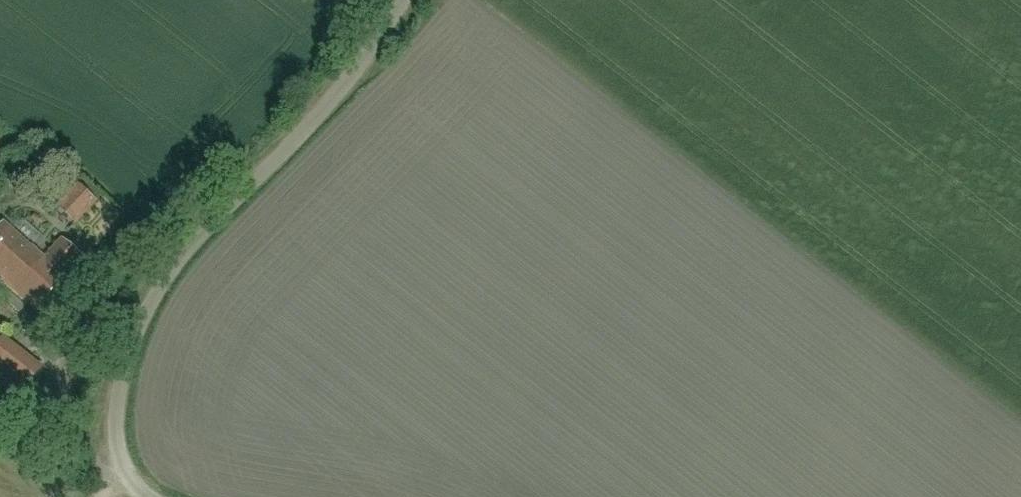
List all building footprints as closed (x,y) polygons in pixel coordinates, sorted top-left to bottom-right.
[(83,182),(61,210),(83,227),(105,199),(83,182)] [(71,279),(88,262),(66,241),(50,257),(12,222),(0,234),(0,280),(39,317),(73,281),(71,279)] [(0,347),(0,389),(22,407),(49,373),(6,339),(0,347)]
